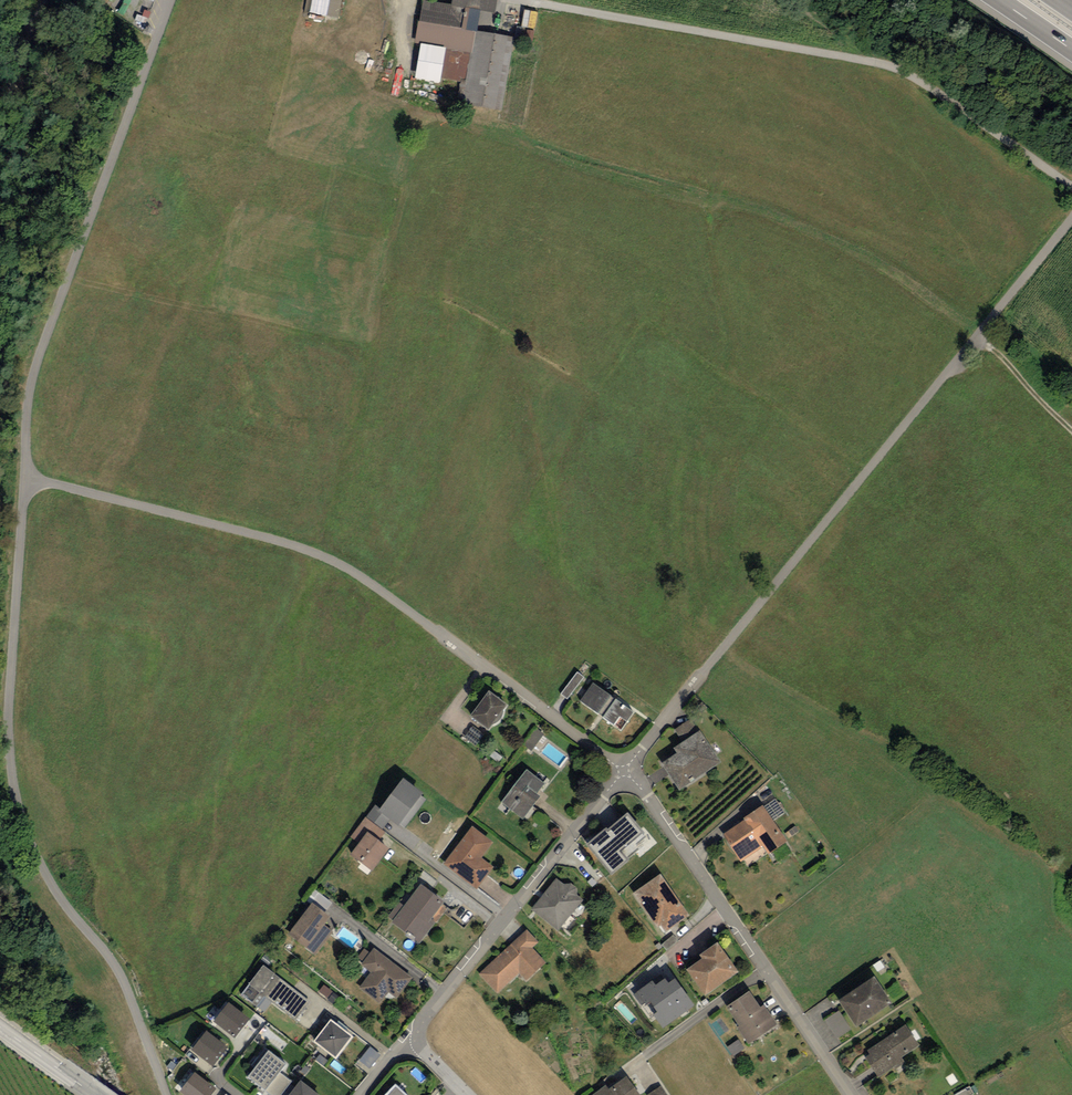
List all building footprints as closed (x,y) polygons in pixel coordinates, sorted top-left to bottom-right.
[(310,14),(338,19),(341,0),(313,0),(310,14)] [(451,7),(480,13),(494,16),(497,1),(491,0),(453,0),(451,7)] [(451,7),(422,1),(414,43),(432,47),(471,54),(475,32),(480,13),(451,7)] [(515,39),(475,32),(471,54),(466,85),(462,106),(501,113),(515,39)] [(471,54),(432,47),(428,69),(441,72),(440,80),(466,85),(471,54)] [(563,696),(570,701),(586,679),(579,674),(563,696)] [(593,684),(580,702),(619,731),(633,714),(593,684)] [(489,693),(470,719),(487,732),(506,707),(489,693)] [(533,752),(546,736),(538,730),(526,746),(533,752)] [(700,733),(673,750),(677,756),(662,766),(679,793),(721,766),(700,733)] [(527,772),(501,805),(521,820),(539,798),(536,796),(544,785),(527,772)] [(424,797),(404,781),(379,813),(398,828),(424,797)] [(787,843),(762,807),(743,820),(745,821),(722,837),(741,863),(763,848),(769,856),(787,843)] [(604,831),(585,847),(611,877),(628,863),(620,854),(644,833),(628,816),(607,834),(604,831)] [(471,829),(443,866),(477,889),(492,869),(480,860),(492,845),(471,829)] [(351,858),(372,873),(389,850),(368,834),(351,858)] [(690,917),(660,877),(634,896),(649,917),(647,918),(657,931),(660,929),(665,936),(690,917)] [(563,886),(556,880),(531,911),(558,933),(583,902),(577,898),(563,886)] [(571,885),(563,886),(577,898),(577,889),(571,885)] [(421,886),(392,923),(420,945),(436,924),(431,921),(444,904),(421,886)] [(311,905),(288,936),(315,957),(333,933),(325,927),(330,919),(311,905)] [(528,931),(479,975),(498,995),(520,974),(527,982),(546,965),(532,949),(538,944),(528,931)] [(738,975),(718,946),(700,959),(702,962),(686,973),(705,999),(738,975)] [(412,980),(373,950),(361,965),(371,973),(359,989),(379,1005),(388,993),(396,1000),(412,980)] [(310,1003),(263,967),(240,996),(256,1008),(263,998),(295,1022),(310,1003)] [(838,1003),(856,1030),(892,1006),(874,980),(838,1003)] [(656,988),(652,983),(632,997),(641,1008),(644,1006),(646,1009),(650,1006),(657,1017),(654,1019),(662,1031),(694,1009),(675,981),(668,986),(665,981),(656,988)] [(749,993),(727,1009),(739,1028),(737,1029),(749,1046),(778,1027),(764,1008),(761,1010),(749,993)] [(249,1022),(228,1006),(214,1024),(235,1041),(249,1022)] [(841,1013),(829,1021),(840,1037),(852,1030),(841,1013)] [(331,1024),(315,1044),(335,1060),(352,1040),(331,1024)] [(905,1027),(866,1052),(869,1057),(865,1059),(878,1079),(894,1069),(896,1071),(905,1065),(902,1059),(919,1048),(905,1027)] [(228,1051),(208,1034),(192,1053),(212,1070),(228,1051)] [(380,1057),(370,1049),(360,1062),(370,1070),(380,1057)] [(285,1066),(268,1053),(247,1078),(265,1092),(285,1066)] [(194,1075),(179,1094),(181,1094),(214,1094),(216,1092),(194,1075)] [(609,1091),(605,1086),(592,1094),(638,1094),(626,1078),(609,1091)] [(291,1094),(313,1094),(300,1084),(291,1094)] [(388,1094),(404,1094),(396,1087),(388,1094)]
